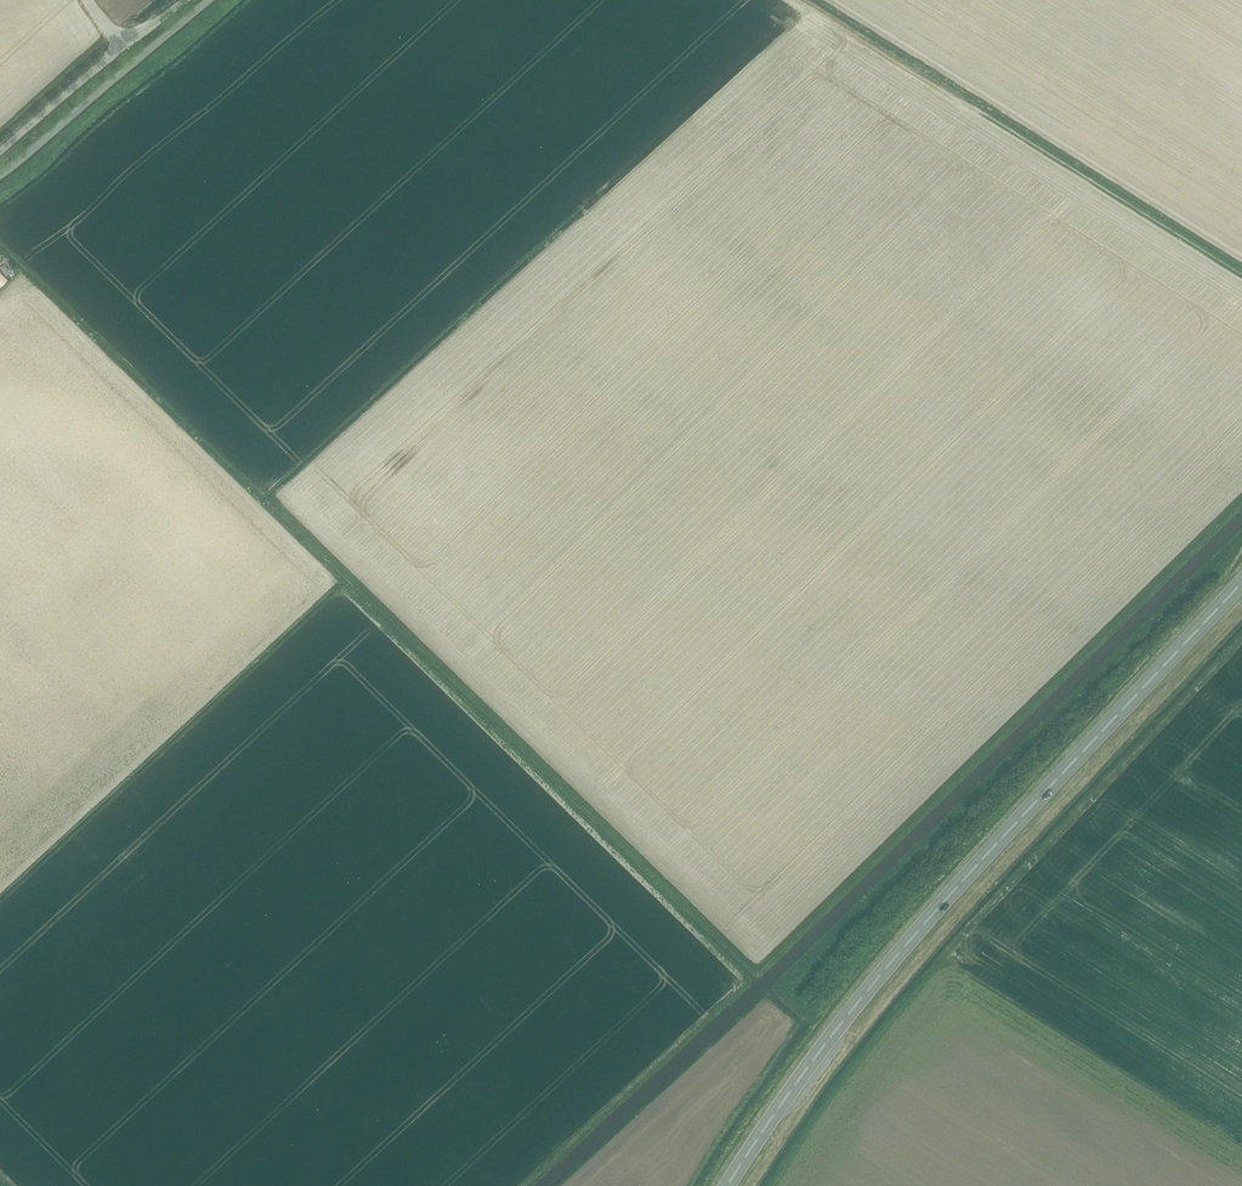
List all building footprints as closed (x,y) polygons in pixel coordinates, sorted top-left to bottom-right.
[(13,283),(21,275),(6,260),(0,265),(0,270),(13,283)]
